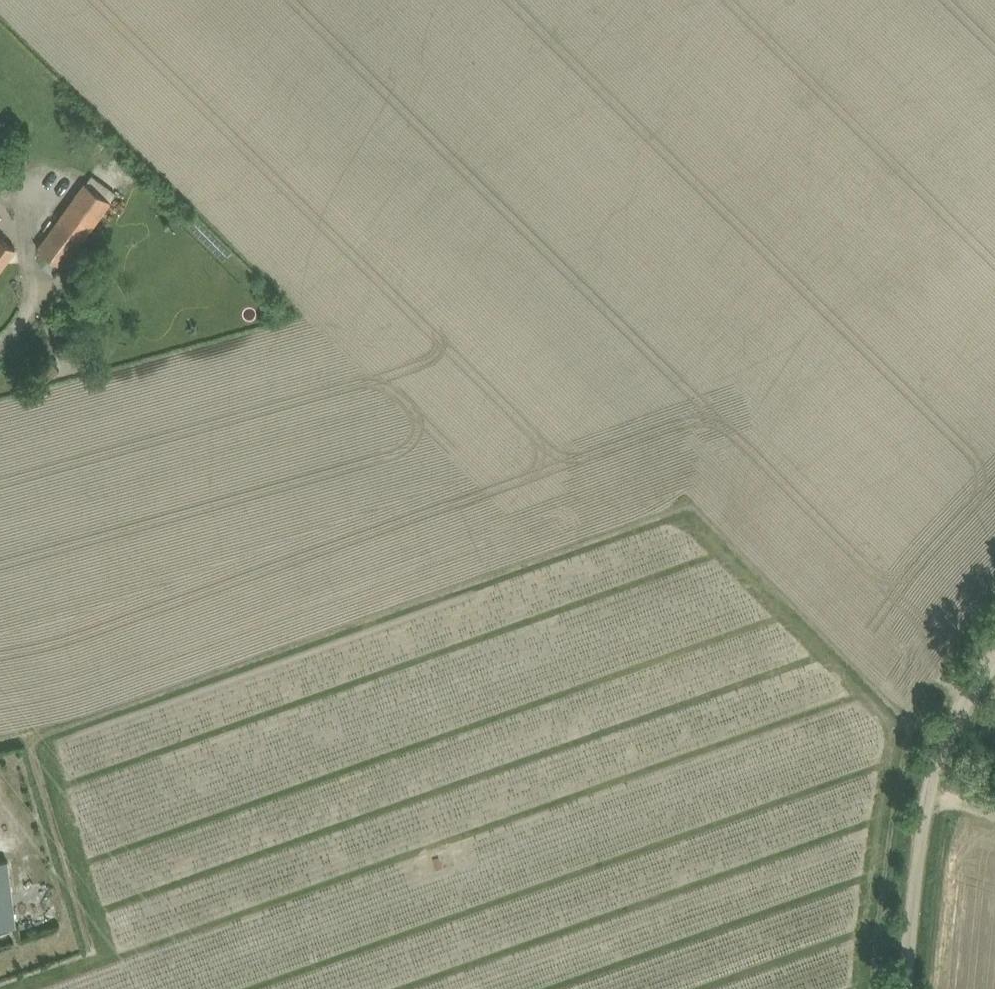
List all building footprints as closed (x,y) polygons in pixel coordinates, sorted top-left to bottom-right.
[(64,266),(109,202),(117,192),(93,174),(85,185),(83,183),(38,247),(64,266)] [(16,248),(0,236),(0,270),(16,248)] [(16,926),(19,926),(10,859),(5,860),(0,861),(0,928),(16,926)]
